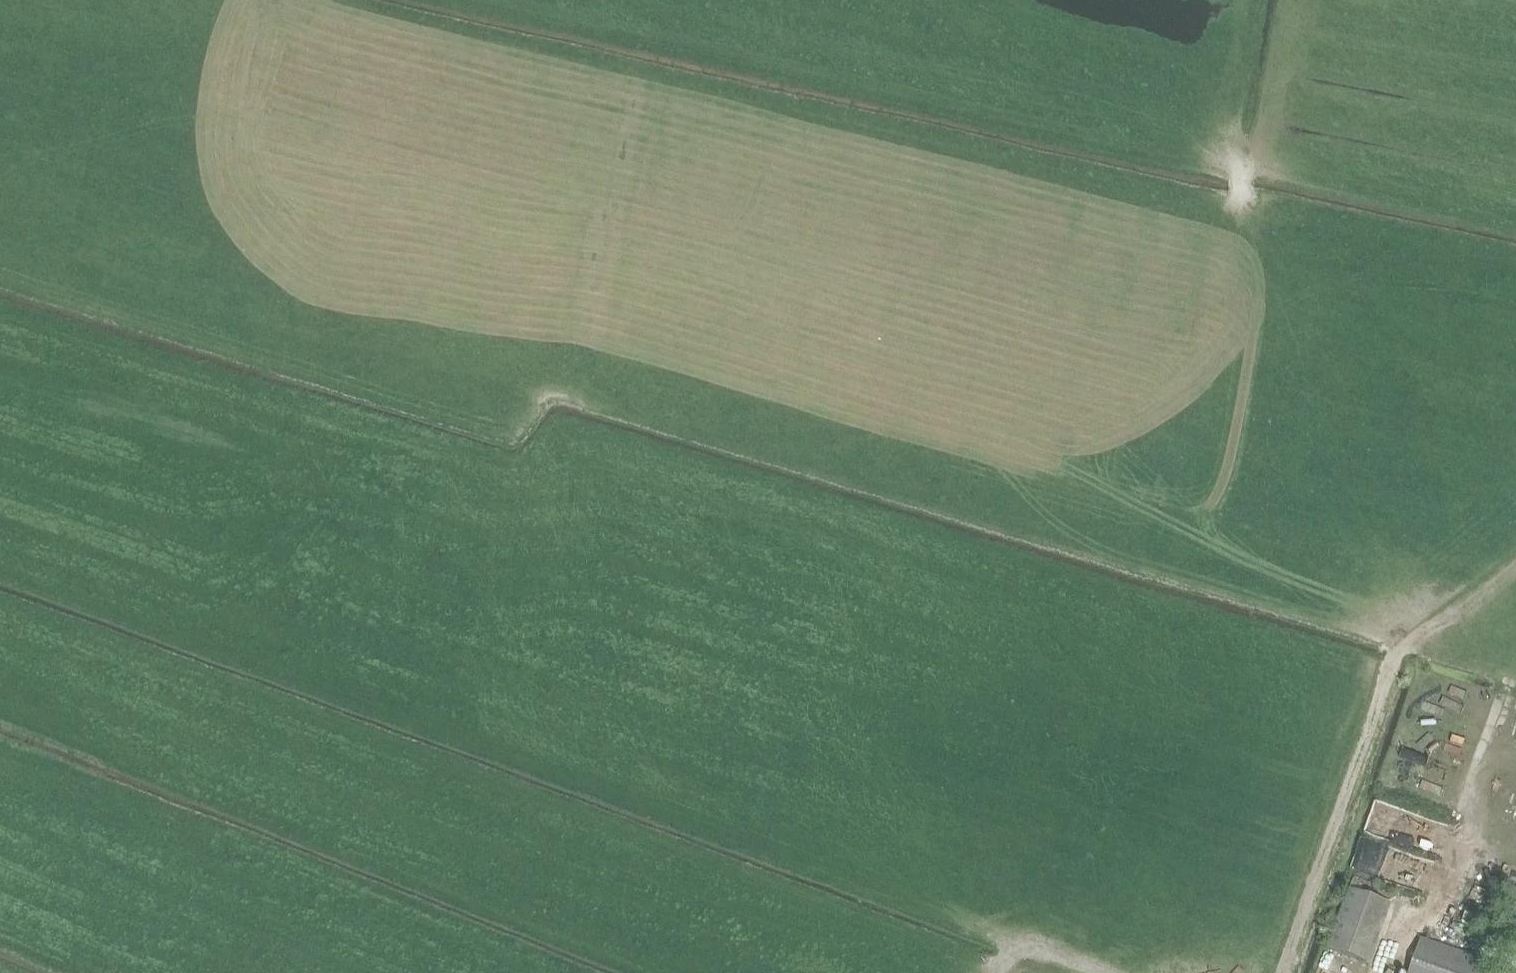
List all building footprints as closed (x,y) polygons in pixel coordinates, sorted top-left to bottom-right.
[(1335,950),(1378,965),(1399,904),(1356,889),(1335,950)] [(1498,967),(1420,939),(1408,972),(1495,972),(1498,967)]
